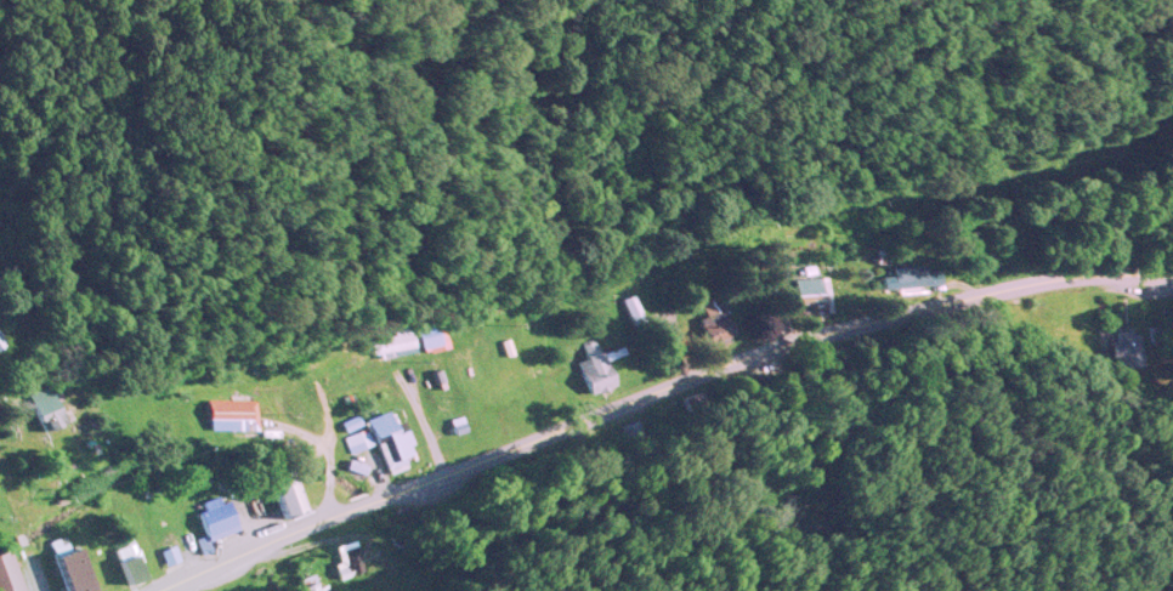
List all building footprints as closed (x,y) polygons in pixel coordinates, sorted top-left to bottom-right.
[(830,275),(794,277),(796,312),(832,310),(830,275)] [(619,295),(630,323),(642,318),(631,290),(619,295)] [(734,333),(715,295),(694,306),(713,343),(734,333)] [(442,342),(437,320),(416,325),(422,347),(442,342)] [(416,349),(411,327),(369,336),(373,358),(416,349)] [(1137,364),(1136,331),(1119,332),(1119,338),(1108,338),(1109,365),(1137,364)] [(578,358),(590,391),(614,382),(596,335),(580,340),(586,356),(578,358)] [(63,420),(48,384),(27,393),(41,429),(63,420)] [(254,427),(254,397),(206,397),(206,427),(254,427)] [(510,423),(502,407),(490,413),(498,428),(510,423)] [(406,427),(398,430),(391,410),(368,419),(385,463),(416,451),(406,427)] [(372,442),(366,427),(344,436),(350,451),(372,442)] [(302,508),(288,472),(268,481),(283,516),(302,508)] [(195,503),(211,538),(237,526),(221,491),(195,503)] [(64,549),(59,535),(47,540),(67,590),(94,590),(76,545),(64,549)] [(331,549),(341,576),(357,570),(355,563),(374,556),(367,535),(331,549)] [(126,582),(142,578),(132,544),(116,548),(126,582)] [(0,548),(0,590),(22,590),(5,546),(0,548)]
